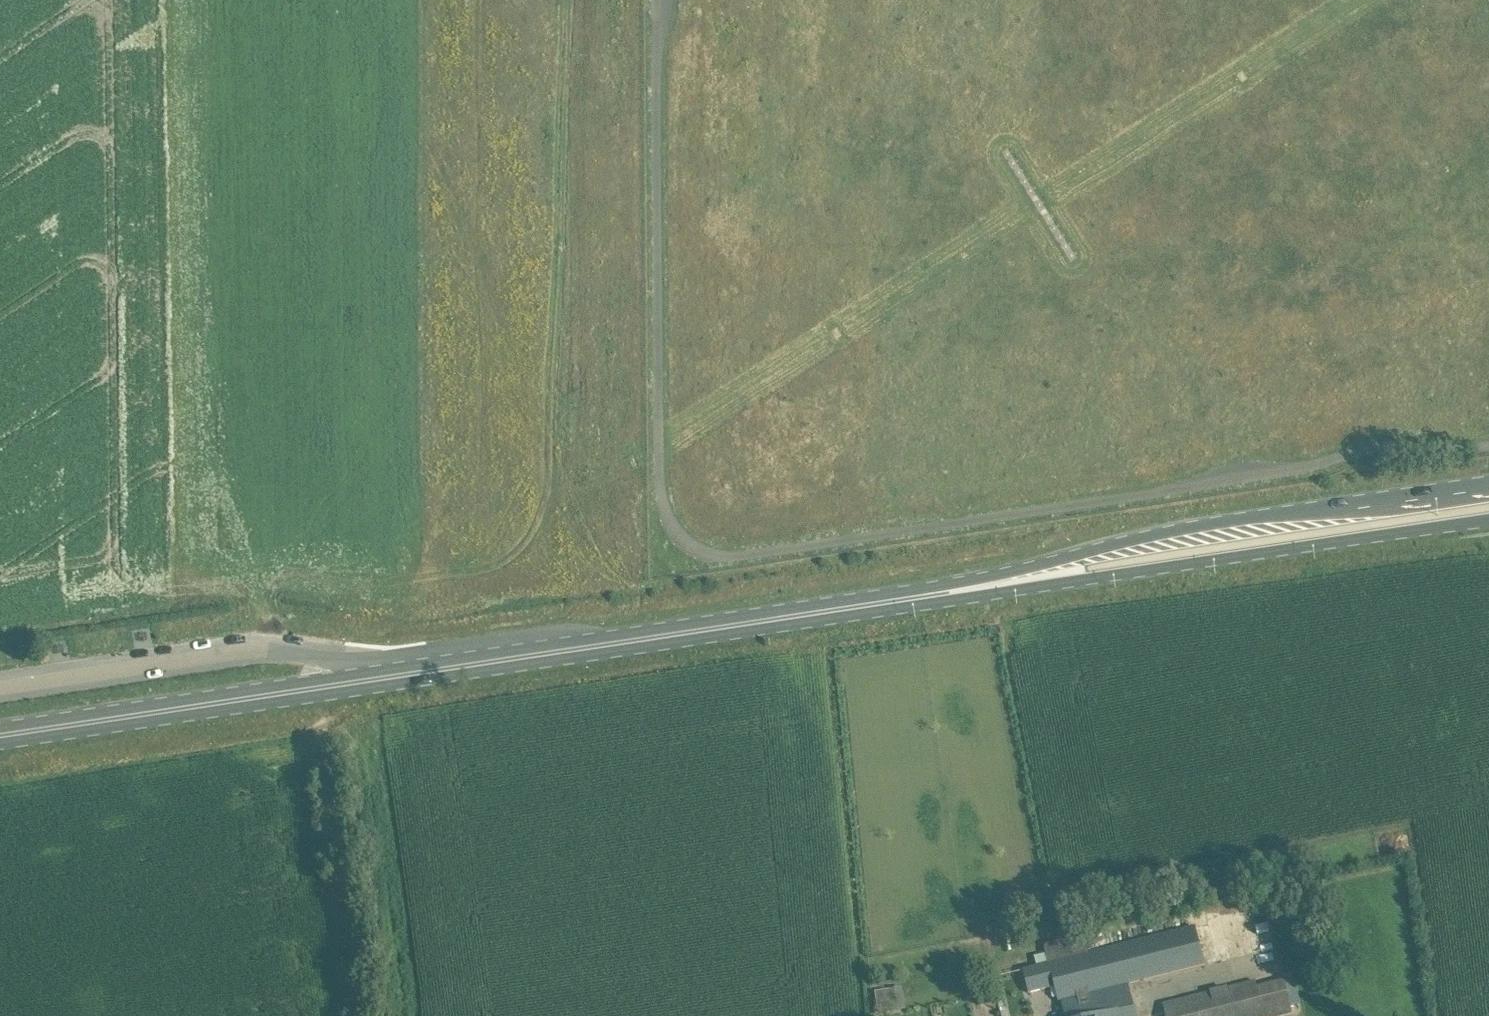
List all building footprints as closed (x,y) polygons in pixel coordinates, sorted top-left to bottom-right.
[(1129,984),(1161,976),(1205,965),(1195,926),(1089,952),(1084,934),(1036,946),(1039,959),(1047,957),(1049,962),(1022,969),(1028,993),(1055,987),(1059,1002),(1061,1001),(1064,1015),(1137,1015),(1129,984)] [(1166,1015),(1282,1015),(1303,1011),(1298,990),(1287,993),(1284,980),(1257,987),(1256,980),(1182,999),(1163,1004),(1166,1015)] [(905,1001),(890,1004),(891,1012),(907,1010),(905,1001)]
